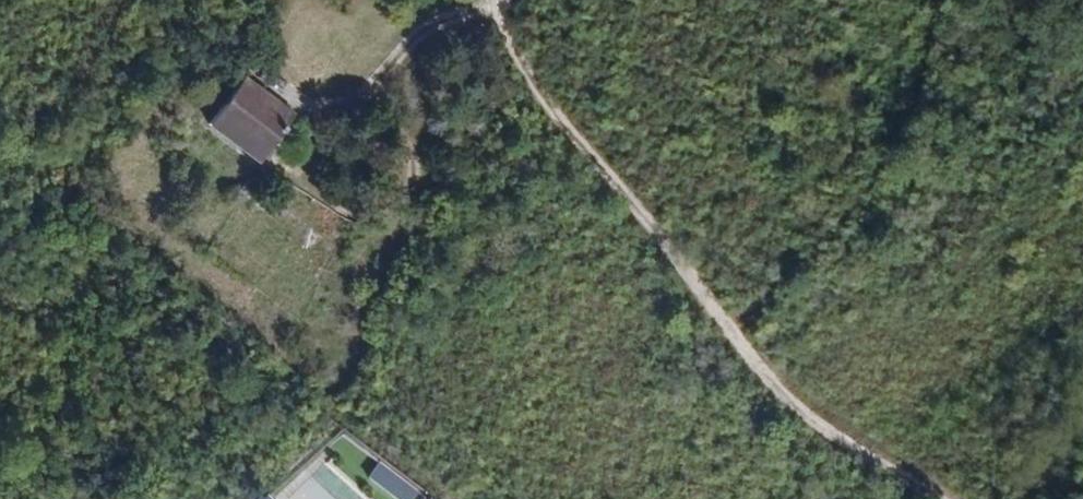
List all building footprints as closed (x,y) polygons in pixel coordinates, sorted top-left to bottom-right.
[(258,145),(283,107),(236,76),(198,132),(256,170),(268,151),(258,145)]
